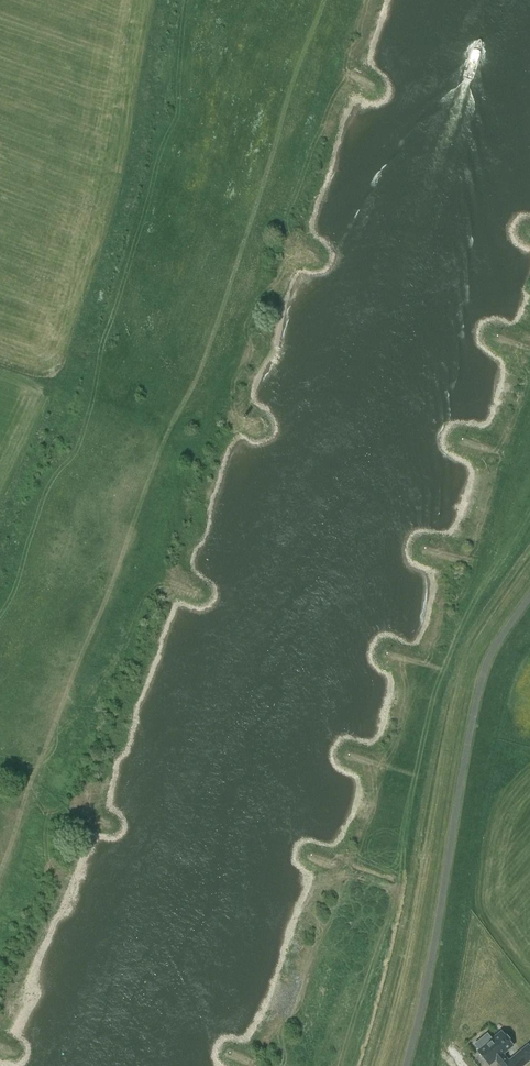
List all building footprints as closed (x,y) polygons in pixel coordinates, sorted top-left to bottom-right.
[(493,1022),(471,1044),(483,1057),(490,1050),(497,1058),(495,1060),(501,1065),(505,1065),(514,1058),(506,1050),(503,1053),(495,1045),(506,1035),(493,1022)] [(515,1053),(524,1065),(529,1061),(520,1049),(515,1053)]
